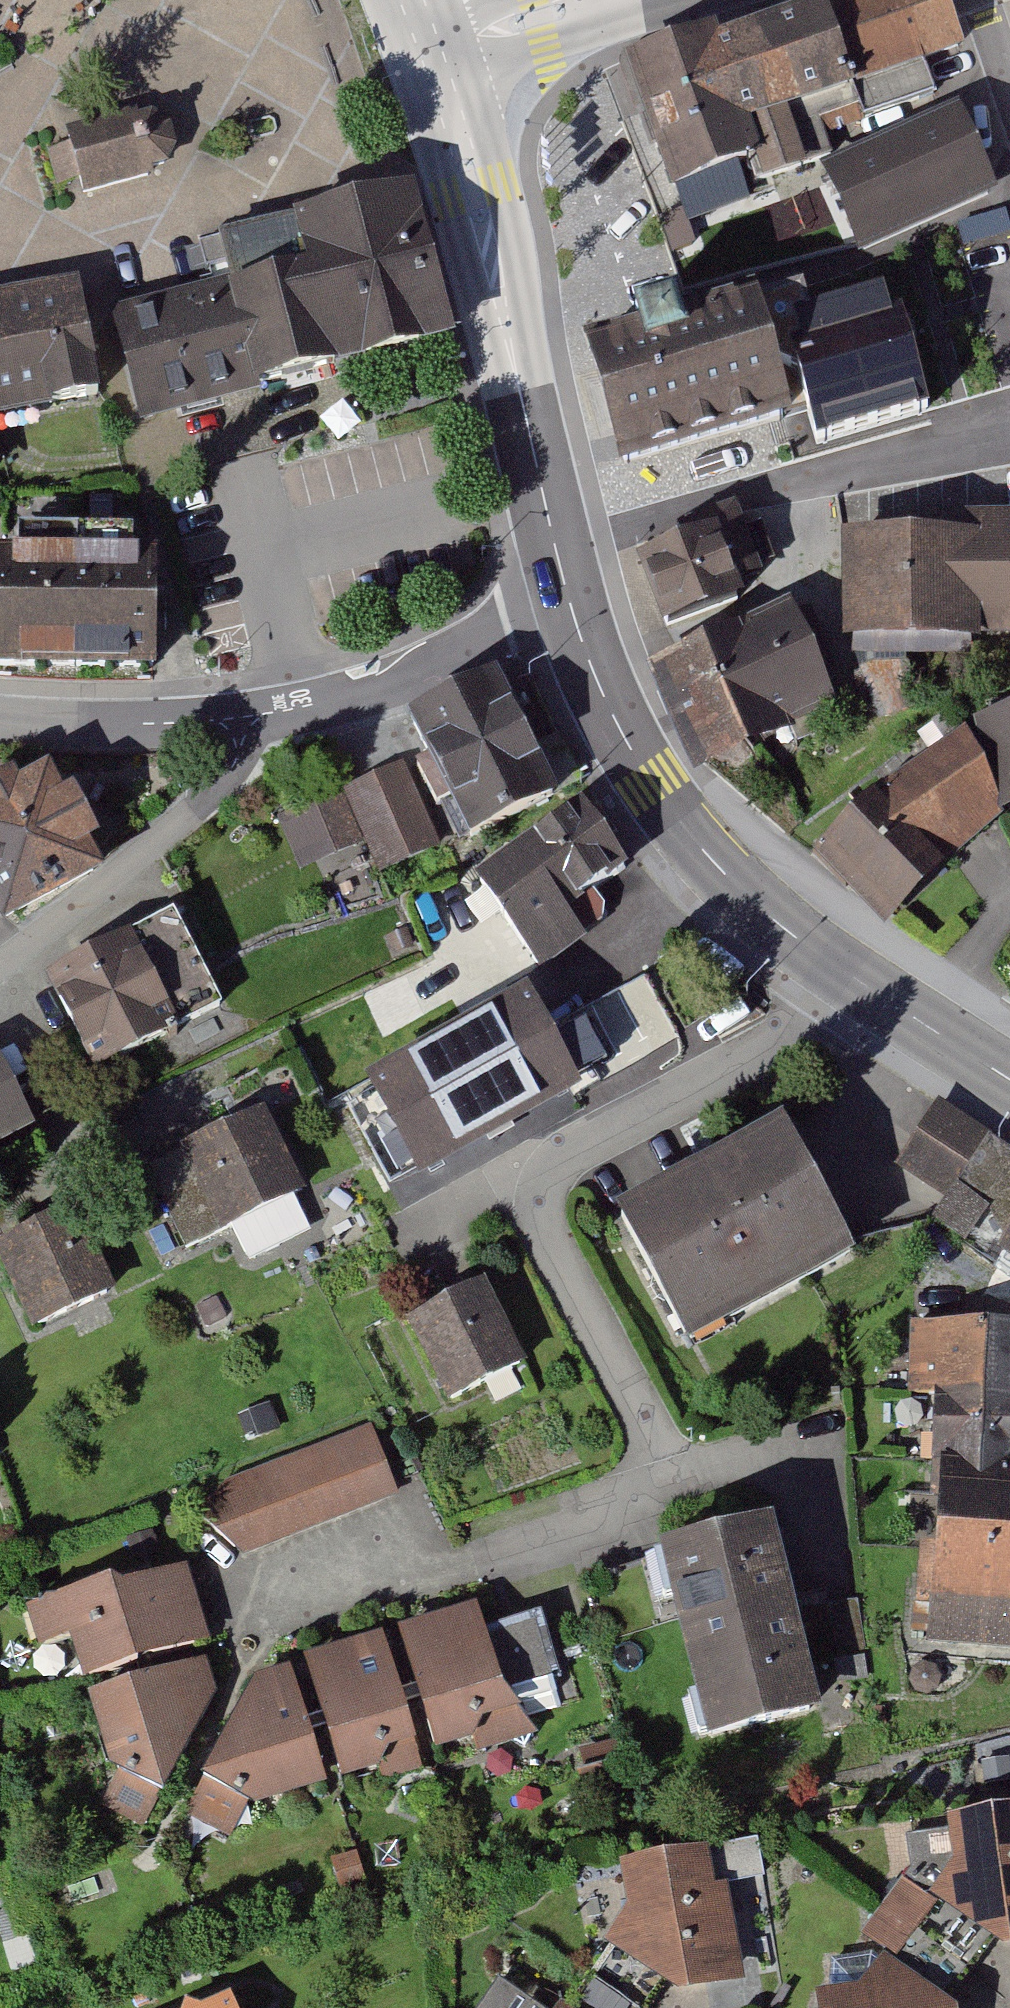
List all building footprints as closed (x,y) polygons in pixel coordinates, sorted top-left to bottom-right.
[(634,67),(676,186),(749,161),(756,181),(829,155),(820,130),(931,91),(920,59),(957,45),(941,0),(855,0),(723,46),(720,36),(634,67)] [(138,111),(67,130),(71,145),(81,181),(85,197),(156,178),(154,171),(169,166),(177,148),(170,126),(155,114),(140,119),(138,111)] [(954,119),(830,174),(861,243),(985,188),(954,119)] [(56,188),(81,181),(71,145),(47,152),(56,188)] [(223,287),(109,316),(137,425),(449,346),(410,193),(212,243),(223,287)] [(99,397),(76,281),(0,297),(0,417),(99,397)] [(612,334),(584,342),(618,470),(796,420),(808,453),(927,417),(888,294),(802,319),(798,298),(754,310),(750,295),(681,314),(678,302),(632,314),(636,328),(612,334)] [(691,540),(636,560),(662,631),(745,601),(739,585),(762,576),(736,506),(685,525),(691,540)] [(843,537),(843,645),(981,644),(981,635),(1009,635),(1009,517),(967,517),(968,537),(843,537)] [(76,672),(76,556),(0,556),(0,671),(76,672)] [(158,557),(76,556),(76,672),(157,672),(158,557)] [(746,615),(651,656),(698,765),(802,719),(800,714),(842,696),(801,602),(750,624),(746,615)] [(496,674),(407,719),(469,843),(559,798),(496,674)] [(1009,810),(1009,712),(974,722),(975,728),(998,813),(1009,810)] [(881,803),(945,869),(1004,817),(998,813),(975,728),(881,803)] [(403,764),(277,820),(300,872),(364,843),(378,876),(441,848),(403,764)] [(4,930),(106,876),(91,848),(100,843),(73,794),(64,798),(49,770),(20,785),(14,774),(0,782),(0,923),(4,930)] [(875,796),(814,854),(885,929),(946,870),(945,869),(881,803),(875,796)] [(581,804),(473,880),(540,974),(586,941),(566,914),(628,870),(581,804)] [(174,914),(44,980),(92,1074),(222,1008),(174,914)] [(368,1091),(338,1108),(377,1176),(404,1160),(418,1184),(583,1091),(576,1080),(614,1059),(576,992),(539,1013),(527,992),(364,1085),(368,1091)] [(36,1133),(0,1059),(0,1150),(36,1133)] [(939,1104),(897,1170),(950,1200),(934,1221),(962,1241),(984,1210),(1009,1229),(1009,1156),(984,1143),(991,1132),(939,1104)] [(266,1112),(147,1172),(188,1252),(307,1191),(266,1112)] [(781,1125),(614,1216),(688,1350),(855,1259),(781,1125)] [(0,1244),(0,1266),(32,1333),(118,1293),(77,1208),(0,1244)] [(999,1260),(1009,1267),(1009,1238),(999,1260)] [(485,1285),(406,1325),(448,1407),(527,1367),(485,1285)] [(914,1325),(909,1392),(939,1394),(937,1426),(924,1425),(921,1465),(932,1465),(919,1645),(1009,1651),(1009,1332),(914,1325)] [(399,1497),(370,1427),(225,1485),(199,1513),(243,1559),(399,1497)] [(822,1717),(773,1526),(658,1556),(706,1746),(822,1717)] [(79,1631),(92,1677),(197,1647),(191,1624),(196,1611),(186,1571),(126,1589),(115,1583),(80,1595),(87,1629),(79,1631)] [(858,1600),(828,1604),(835,1660),(865,1656),(858,1600)] [(560,1704),(537,1623),(487,1637),(479,1609),(441,1619),(432,1637),(408,1644),(437,1743),(473,1734),(479,1752),(516,1740),(529,1747),(539,1728),(530,1715),(560,1704)] [(415,1735),(384,1638),(344,1650),(337,1666),(314,1673),(343,1770),(378,1759),(388,1744),(415,1735)] [(204,1665),(99,1696),(122,1771),(165,1796),(215,1703),(204,1665)] [(322,1776),(292,1672),(256,1683),(210,1778),(251,1801),(322,1776)] [(967,1966),(991,1932),(1001,1937),(1007,1927),(1009,1926),(1009,1819),(911,1835),(918,1869),(900,1896),(967,1966)] [(608,1949),(664,1987),(680,1998),(745,1986),(726,1888),(713,1891),(706,1854),(619,1871),(627,1910),(602,1945),(608,1949)] [(967,1966),(900,1896),(874,1932),(896,1955),(891,1968),(876,1954),(836,1961),(830,2003),(831,2007),(942,2007),(967,1966)] [(588,1978),(631,2007),(650,2007),(664,1987),(608,1949),(588,1978)] [(588,1978),(568,2007),(631,2007),(588,1978)]
